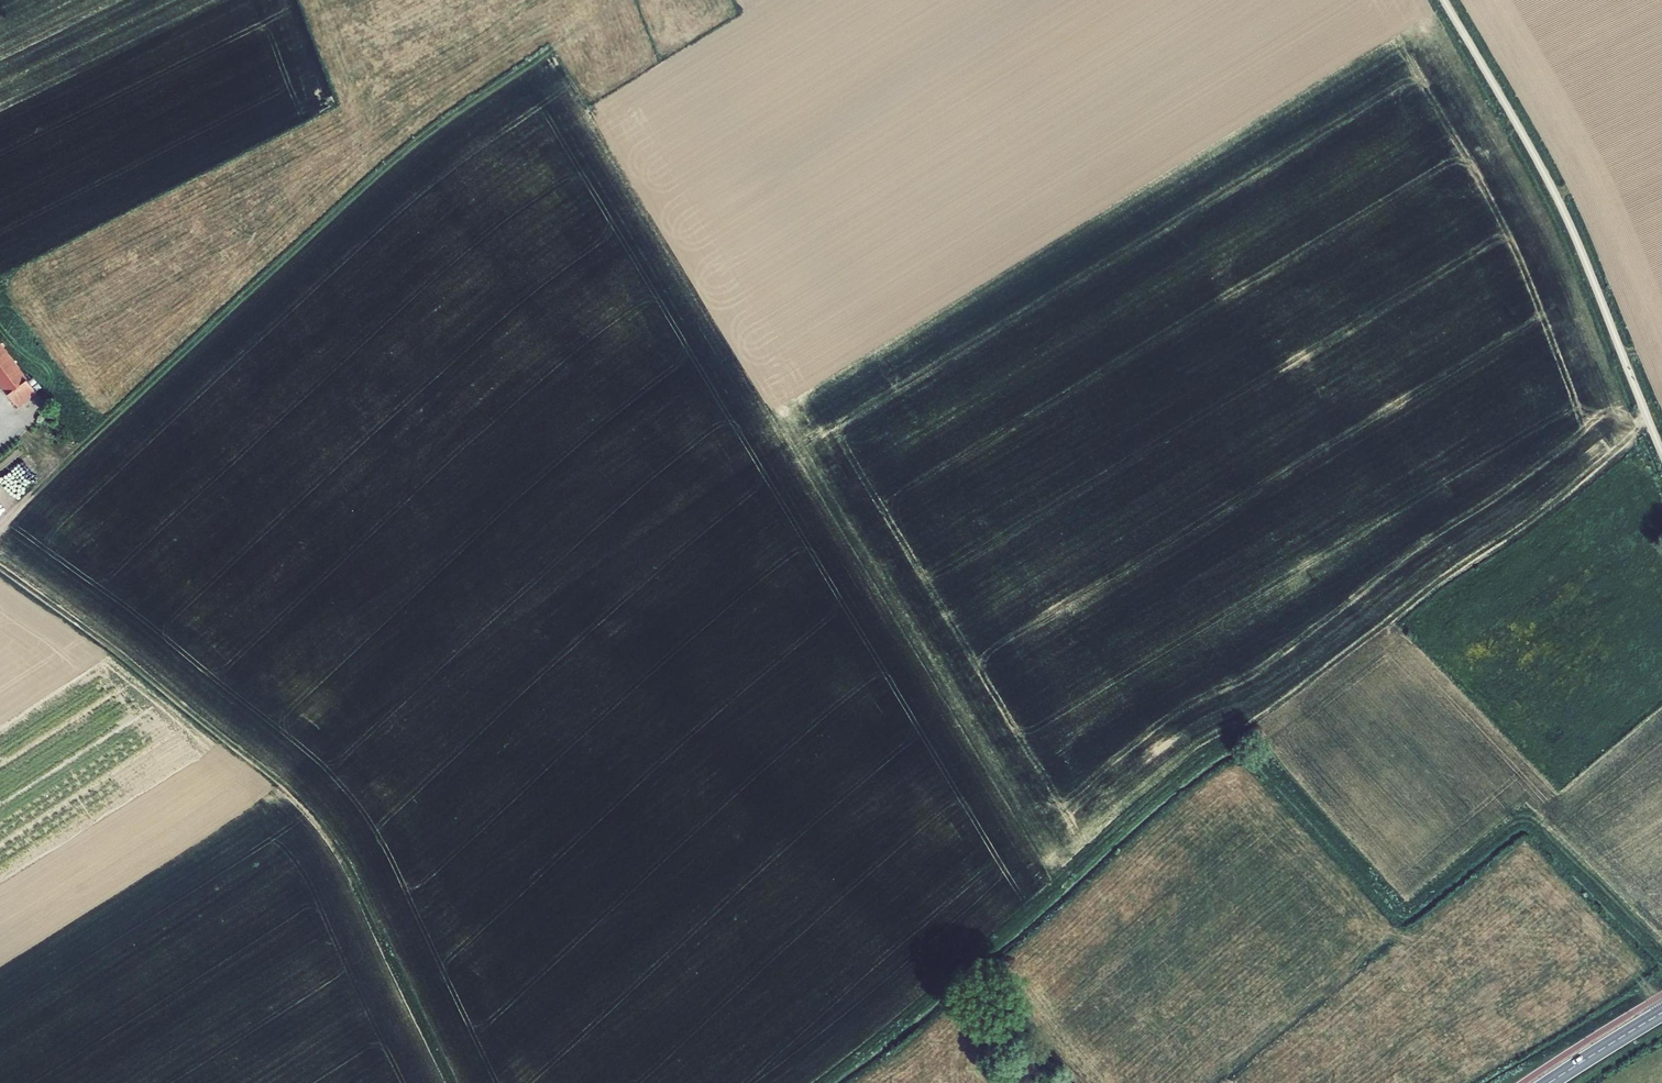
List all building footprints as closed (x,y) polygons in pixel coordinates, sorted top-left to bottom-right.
[(38,392),(28,377),(0,339),(0,383),(19,406),(38,392)]
